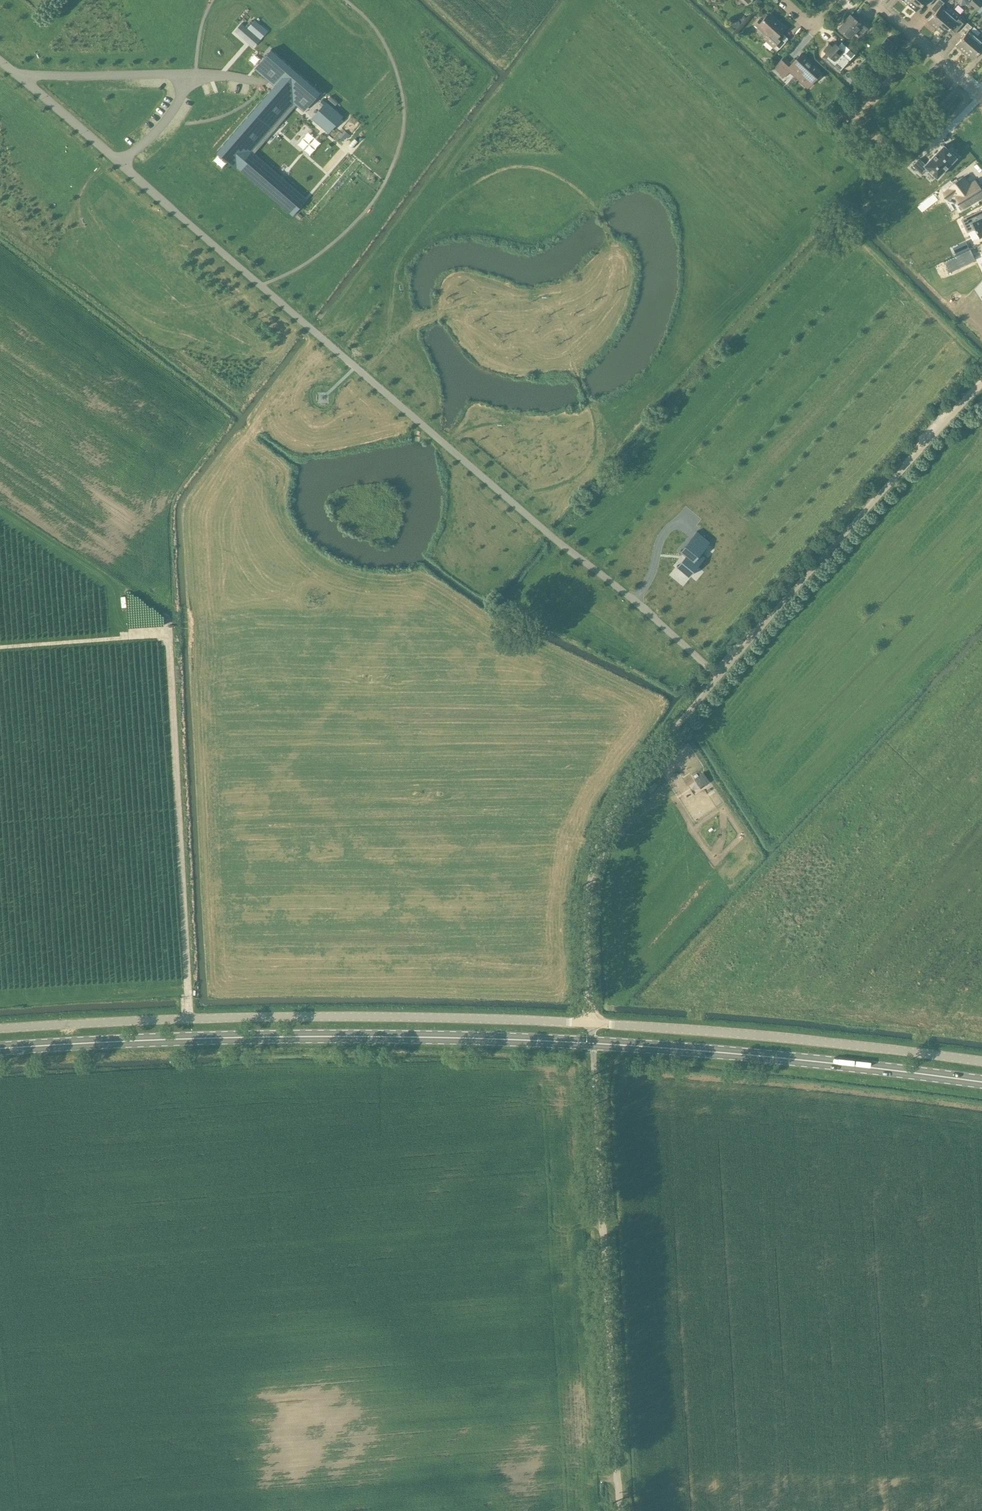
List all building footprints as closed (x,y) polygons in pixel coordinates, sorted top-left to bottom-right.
[(908,4),(917,11),(925,2),(929,6),(934,0),(912,0),(908,4)] [(928,21),(936,28),(950,12),(942,5),(944,3),(943,1),(941,0),(938,0),(931,8),(936,12),(928,21)] [(977,10),(981,4),(981,3),(979,0),(972,0),(969,3),(977,10)] [(950,12),(936,28),(945,35),(948,31),(949,31),(953,34),(965,20),(960,16),(952,10),(950,12)] [(786,41),(779,35),(785,29),(768,14),(763,20),(760,18),(754,25),(768,37),(765,40),(773,48),(774,47),(777,51),(786,41)] [(851,14),(840,27),(851,37),(858,29),(863,33),(867,29),(869,28),(872,24),(861,15),(857,20),(851,14)] [(959,32),(963,36),(956,45),(964,52),(978,36),(970,29),(972,26),(967,23),(959,32)] [(964,52),(973,59),(980,50),(981,52),(981,40),(978,36),(964,52)] [(897,48),(887,38),(882,44),(892,54),(897,48)] [(843,40),(838,45),(835,43),(833,46),(830,43),(824,50),(826,52),(822,57),(838,72),(856,52),(843,40)] [(272,89),(217,152),(218,152),(219,151),(236,166),(235,167),(236,168),(237,167),(293,215),(294,215),(292,214),(306,198),(251,151),(290,106),(289,104),(292,100),(303,109),(319,91),(320,93),(321,92),(271,49),(271,50),(272,51),(256,69),(277,87),(274,91),(272,89)] [(783,78),(791,71),(808,87),(822,72),(802,54),(792,64),(784,56),(773,69),(783,78)] [(327,103),(313,119),(328,131),(341,116),(343,117),(343,116),(326,101),(325,102),(327,103)] [(919,159),(913,165),(922,174),(928,168),(937,177),(956,157),(944,145),(925,164),(919,159)] [(950,187),(954,193),(963,207),(981,196),(981,192),(975,181),(969,185),(963,177),(950,187)] [(933,194),(917,207),(922,213),(938,200),(933,194)] [(962,219),(967,232),(975,228),(979,238),(981,237),(981,213),(981,211),(981,210),(962,219)] [(969,248),(967,243),(960,246),(963,251),(969,248)] [(970,249),(944,261),(949,272),(975,260),(970,249)] [(677,565),(677,566),(689,576),(690,576),(688,574),(703,556),(705,558),(705,557),(699,552),(708,541),(710,543),(710,542),(697,531),(696,532),(698,533),(683,551),(681,550),(681,551),(687,556),(679,567),(677,565)] [(694,778),(701,788),(705,785),(706,787),(709,785),(708,783),(710,782),(704,772),(694,778)]
